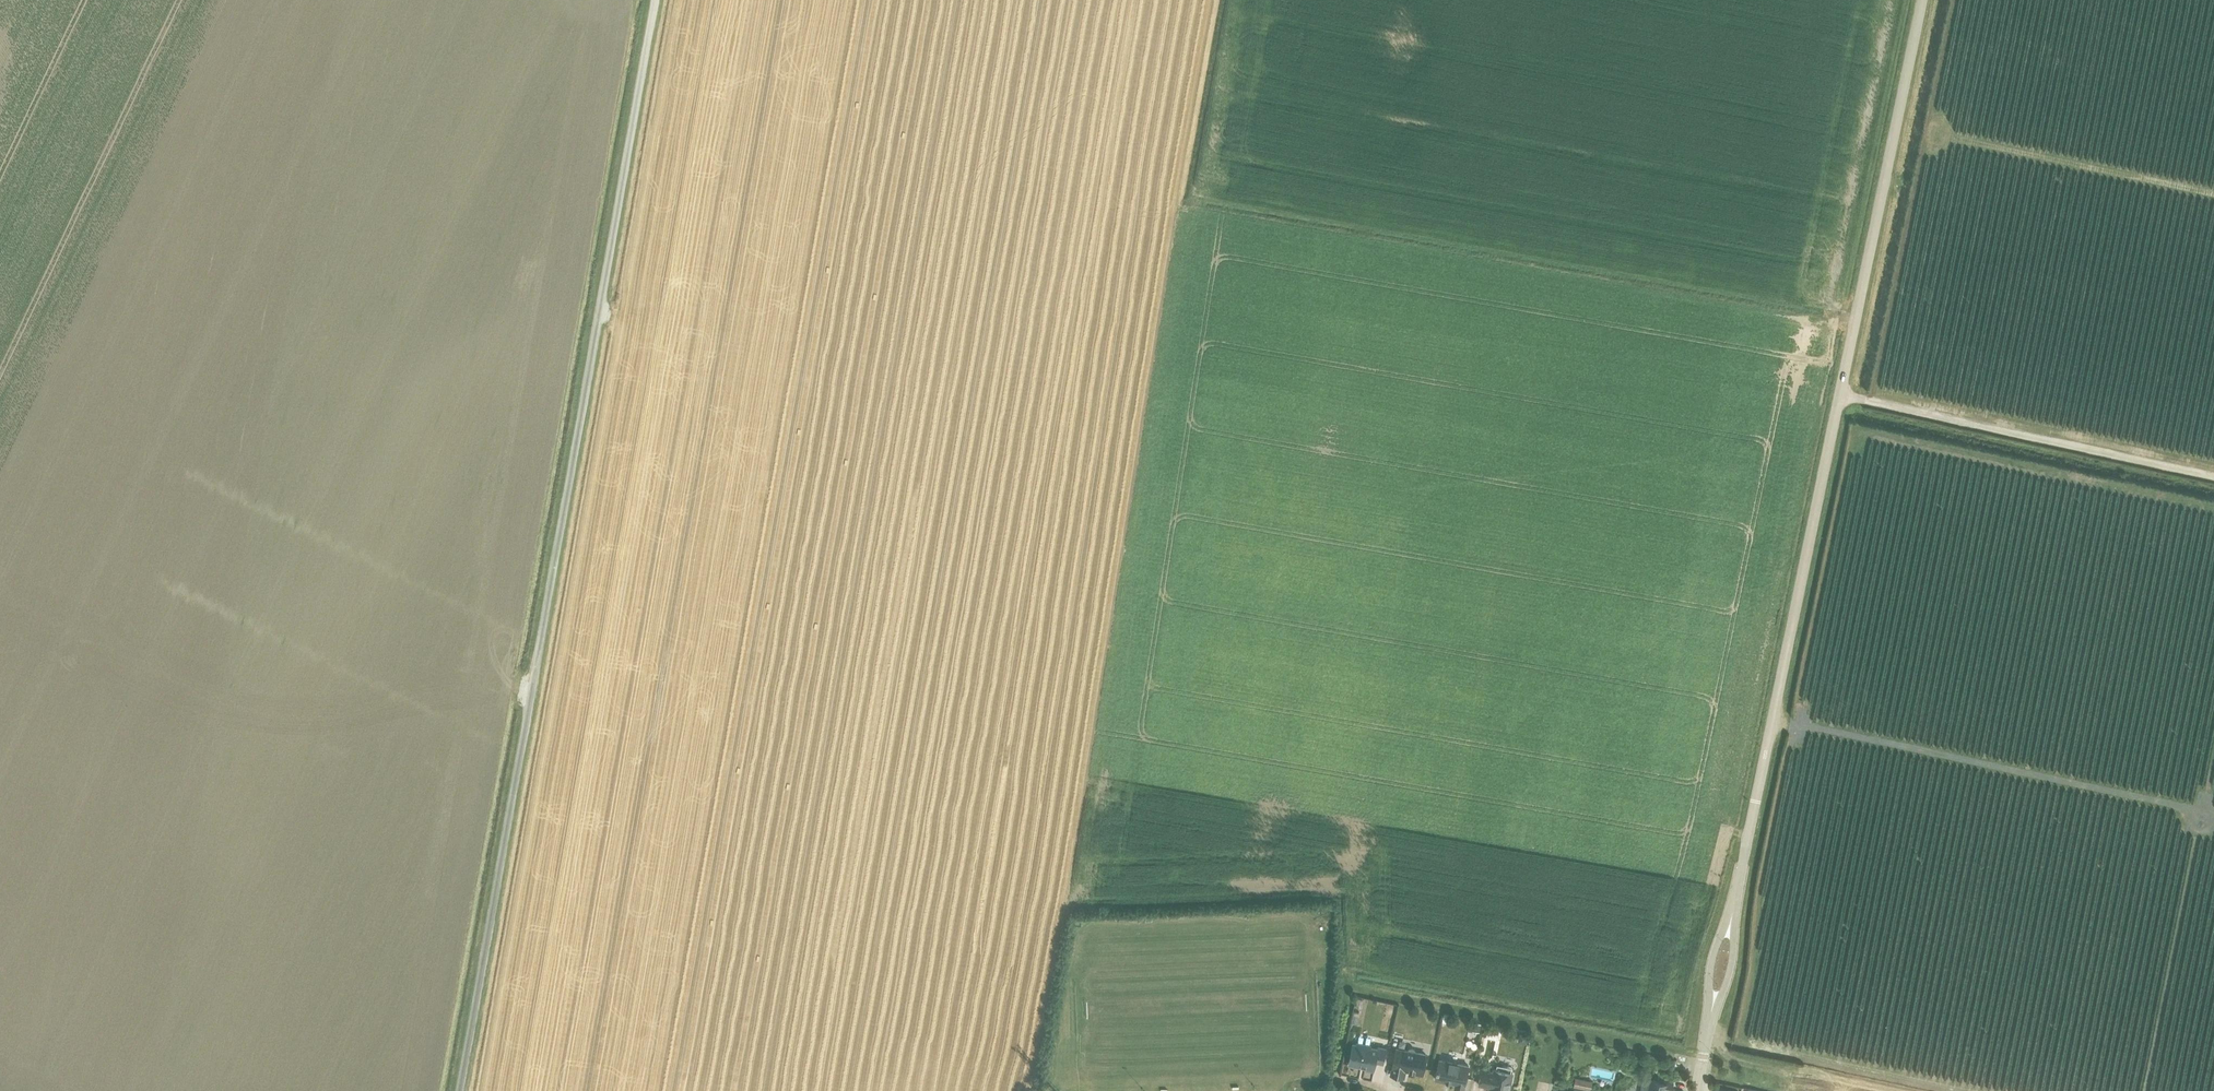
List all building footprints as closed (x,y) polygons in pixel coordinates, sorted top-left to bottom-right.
[(1471,1029),(1480,1031),(1481,1023),(1473,1021),(1471,1029)] [(1370,1046),(1369,1044),(1359,1042),(1357,1044),(1353,1043),(1349,1063),(1351,1064),(1351,1066),(1356,1067),(1358,1065),(1366,1067),(1366,1069),(1374,1070),(1376,1061),(1383,1063),(1386,1048),(1378,1046),(1378,1048),(1370,1046)] [(1407,1050),(1396,1048),(1391,1074),(1404,1076),(1405,1069),(1409,1069),(1409,1072),(1414,1073),(1415,1072),(1423,1073),(1426,1054),(1416,1052),(1416,1049),(1414,1048),(1411,1047),(1408,1048),(1407,1050)] [(1469,1065),(1439,1059),(1435,1078),(1456,1083),(1455,1087),(1464,1089),(1469,1065)] [(1513,1072),(1510,1072),(1511,1067),(1497,1064),(1496,1069),(1494,1069),(1493,1072),(1489,1071),(1490,1069),(1482,1068),(1478,1084),(1490,1086),(1490,1090),(1509,1090),(1513,1072)] [(1587,1064),(1585,1073),(1609,1079),(1611,1070),(1587,1064)] [(1592,1085),(1593,1081),(1575,1077),(1575,1082),(1574,1086),(1582,1088),(1591,1089),(1592,1085)] [(1668,1090),(1670,1090),(1672,1090),(1674,1082),(1660,1079),(1659,1081),(1650,1079),(1647,1090),(1668,1090)]
